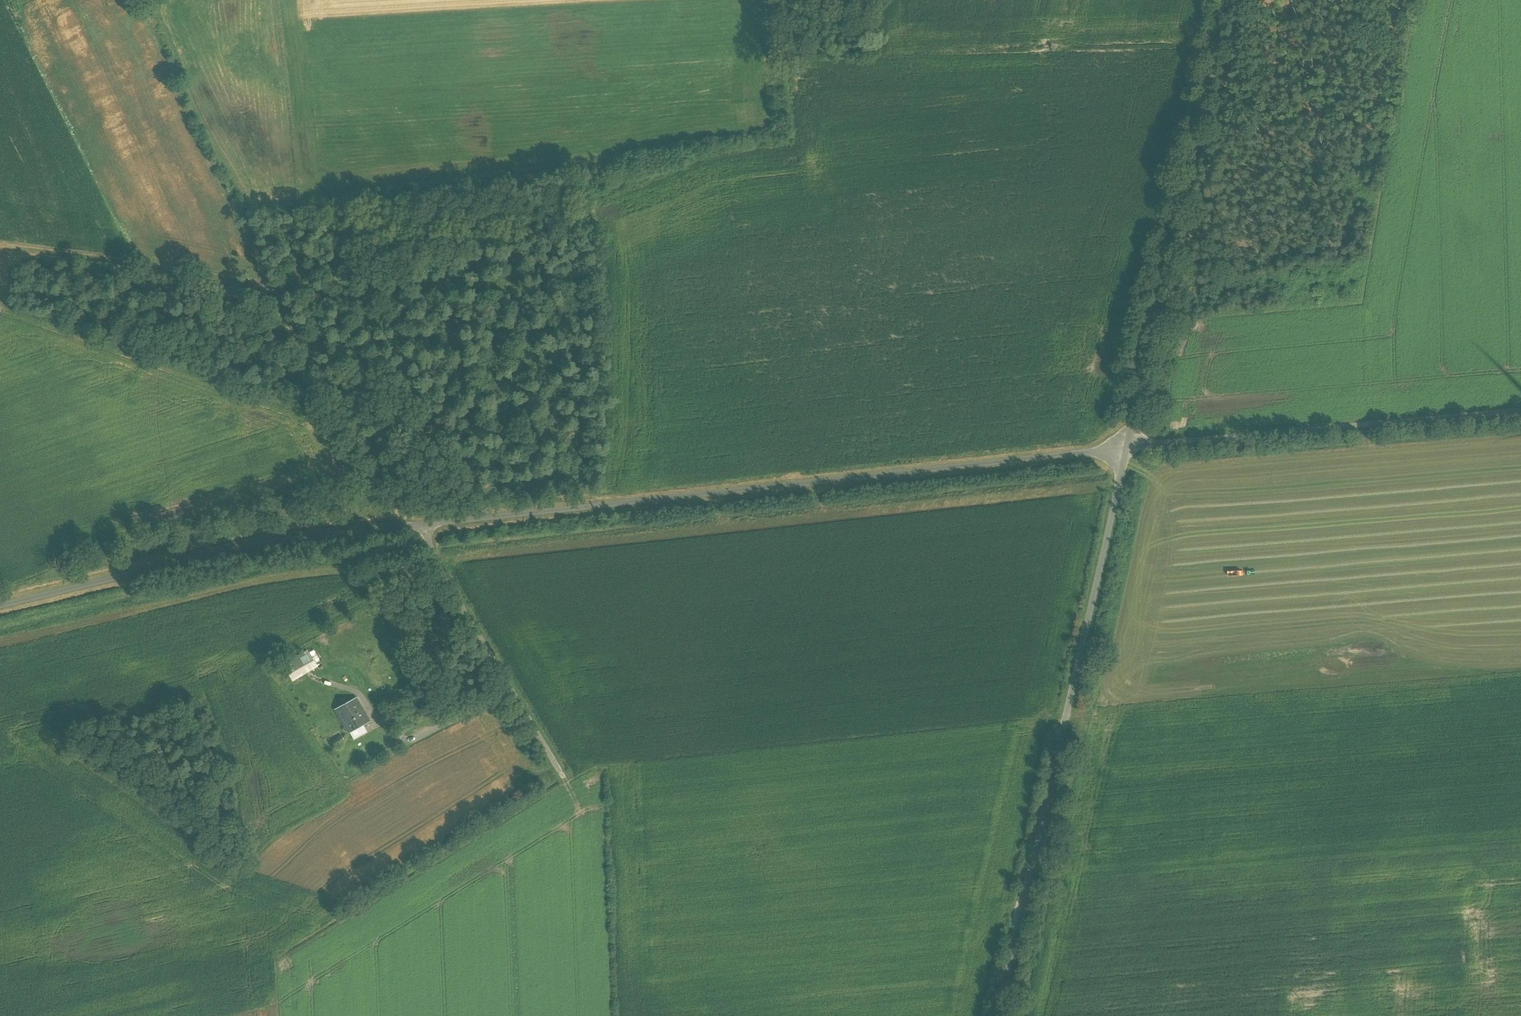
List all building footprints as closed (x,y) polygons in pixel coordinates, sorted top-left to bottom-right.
[(301,654),(284,665),(290,675),(307,665),(301,654)] [(357,698),(337,709),(351,732),(371,721),(357,698)]
